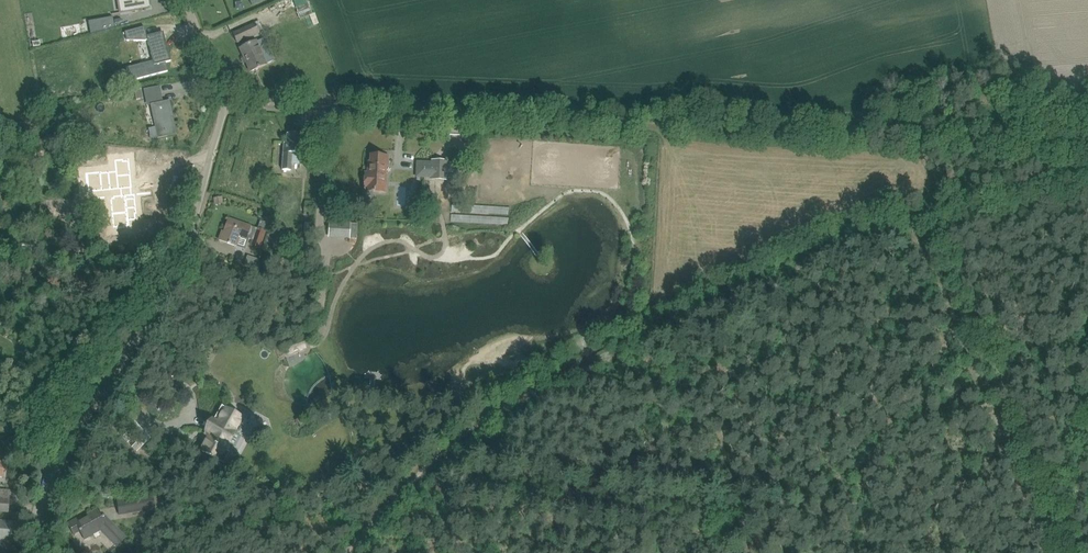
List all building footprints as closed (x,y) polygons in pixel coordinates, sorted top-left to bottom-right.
[(97,0),(77,0),(77,1),(73,2),(76,14),(99,9),(97,0)] [(120,13),(150,8),(149,0),(118,0),(120,13)] [(294,1),(296,6),(301,19),(312,14),(308,2),(307,2),(306,0),(294,0),(294,1)] [(113,17),(88,21),(90,34),(115,28),(113,17)] [(237,42),(247,38),(259,33),(255,24),(243,29),(233,33),(237,42)] [(144,27),(125,32),(127,41),(145,41),(148,40),(153,61),(127,68),(130,81),(168,72),(166,63),(171,61),(164,34),(163,35),(158,36),(158,34),(147,36),(144,27)] [(256,41),(250,44),(240,48),(250,72),(267,65),(261,53),(256,41)] [(161,86),(144,90),(145,98),(146,99),(163,96),(161,87),(161,86)] [(138,90),(132,92),(134,100),(140,99),(138,90)] [(159,138),(166,137),(176,134),(170,101),(152,105),(159,138)] [(311,136),(318,136),(319,123),(312,123),(311,136)] [(301,154),(302,146),(303,135),(287,134),(287,144),(284,144),(282,170),(291,171),(292,154),(301,154)] [(364,173),(364,188),(373,188),(373,192),(386,192),(386,184),(383,184),(383,175),(386,175),(386,166),(387,166),(388,156),(385,156),(378,155),(377,154),(374,154),(372,155),(371,155),(371,162),(369,162),(369,173),(364,173)] [(88,179),(87,179),(88,192),(120,189),(121,196),(113,196),(113,198),(110,199),(113,228),(116,228),(116,229),(125,228),(125,227),(128,226),(128,224),(129,223),(128,221),(136,220),(135,214),(137,214),(135,194),(132,195),(131,188),(132,188),(129,159),(115,160),(116,171),(101,173),(101,172),(87,173),(88,179)] [(417,161),(416,176),(431,177),(431,174),(446,175),(446,178),(460,178),(461,163),(446,162),(446,165),(432,165),(432,162),(417,161)] [(304,212),(304,215),(314,215),(315,213),(315,205),(305,204),(304,212)] [(458,221),(509,222),(509,206),(463,205),(463,217),(458,216),(458,221)] [(222,232),(219,240),(227,243),(236,247),(240,238),(246,240),(246,238),(248,239),(249,239),(253,240),(251,245),(259,249),(266,232),(239,222),(229,219),(224,232),(222,232)] [(329,221),(328,234),(338,235),(338,221),(329,221)] [(301,338),(284,345),(288,354),(305,348),(304,344),(301,338)] [(211,435),(202,451),(224,463),(233,447),(236,448),(242,436),(240,435),(232,431),(240,416),(222,406),(214,421),(212,420),(205,432),(211,435)] [(153,441),(132,419),(126,425),(147,448),(153,441)] [(117,501),(119,515),(155,510),(153,496),(117,501)] [(9,499),(0,498),(0,511),(8,512),(9,499)] [(103,518),(102,519),(97,510),(69,525),(74,533),(80,530),(85,539),(93,535),(93,534),(101,529),(117,546),(125,538),(109,521),(110,521),(105,516),(104,517),(104,516),(103,516),(102,517),(103,518)] [(1,546),(1,541),(16,542),(18,522),(0,521),(0,546),(1,546)]
